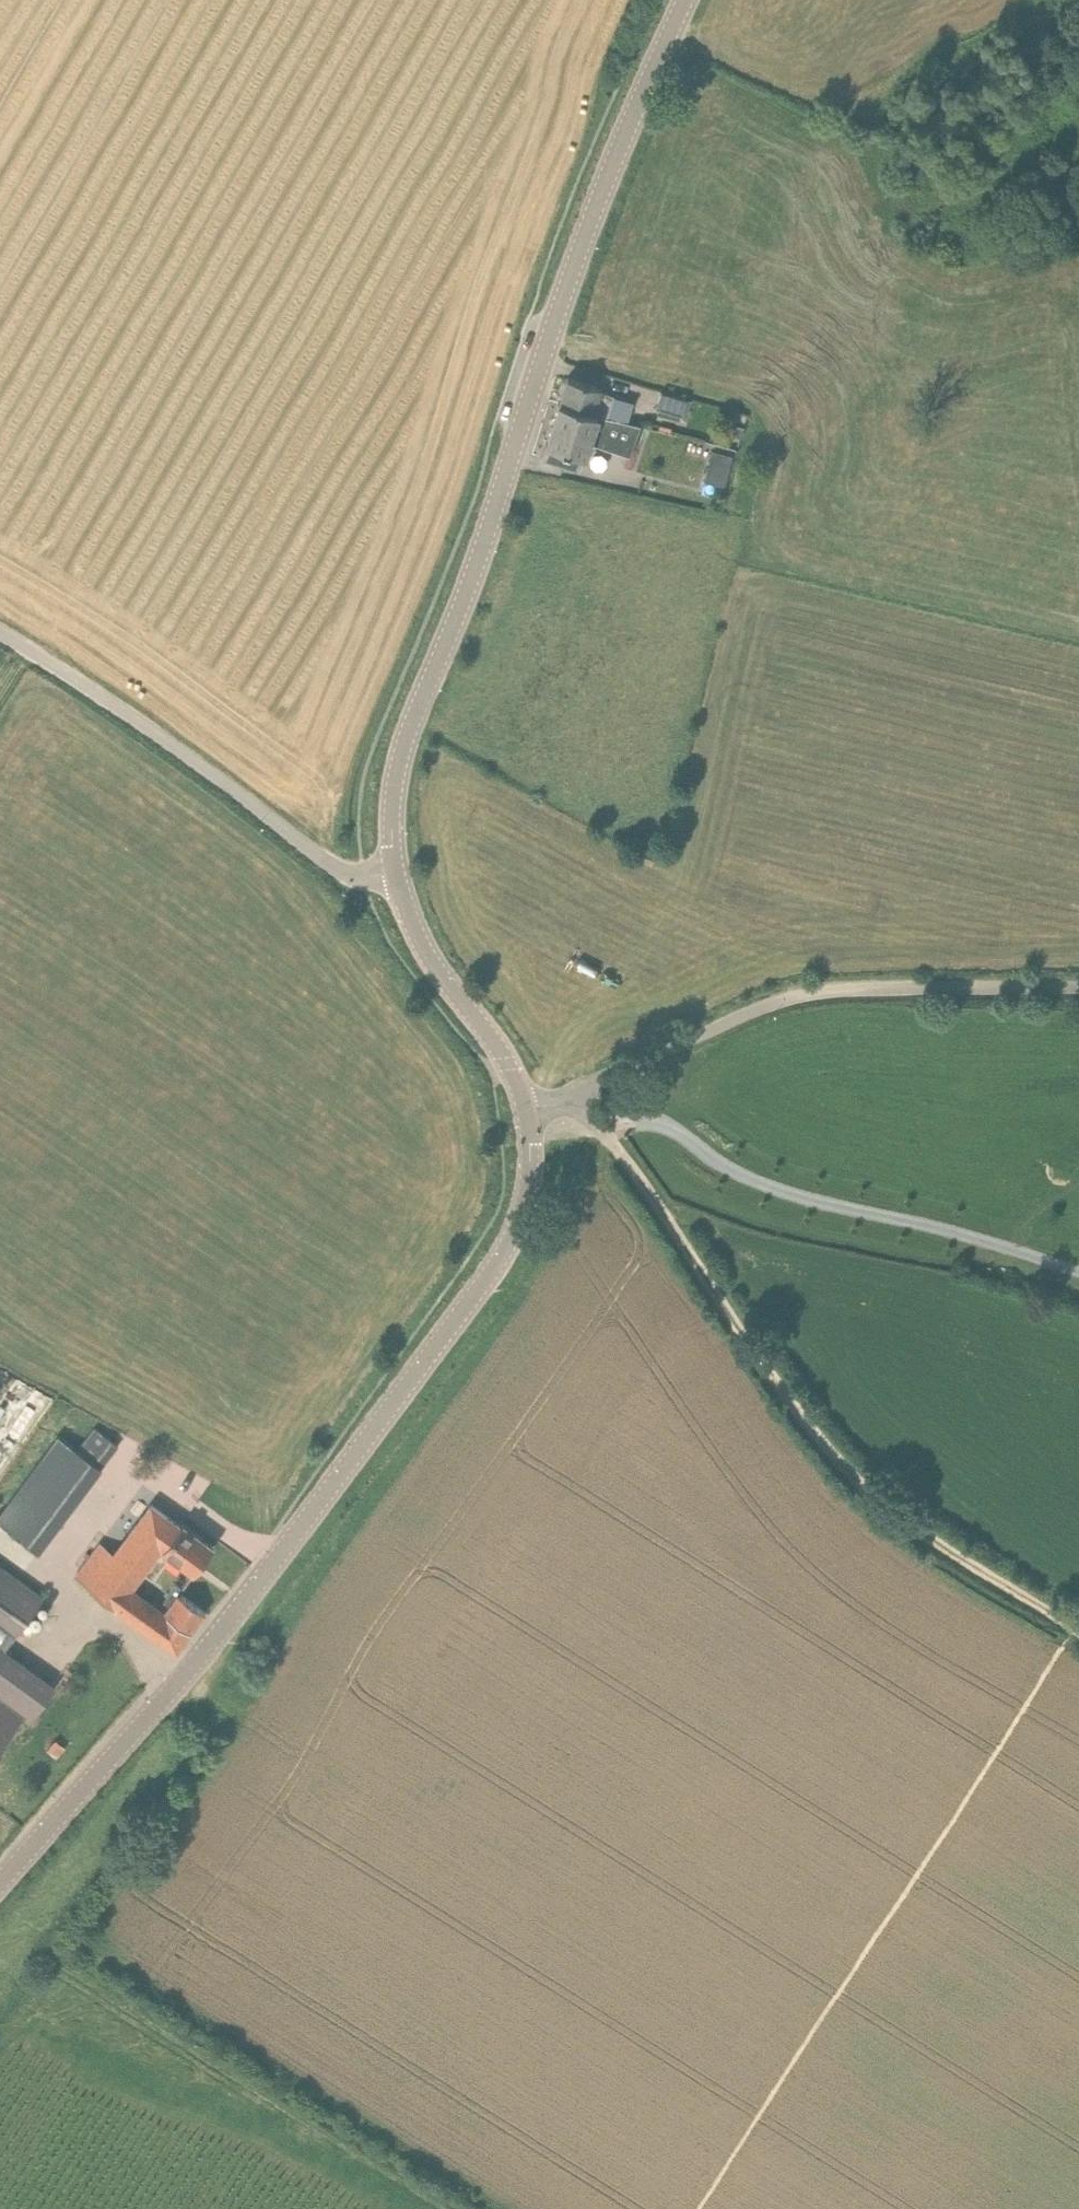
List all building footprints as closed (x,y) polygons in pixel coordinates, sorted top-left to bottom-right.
[(596,413),(611,418),(611,417),(615,419),(619,409),(614,408),(617,398),(612,397),(613,394),(602,390),(602,388),(588,384),(568,377),(567,377),(559,401),(558,401),(558,402),(596,414),(596,413)] [(655,409),(686,417),(690,399),(661,389),(655,409)] [(541,456),(581,469),(584,456),(588,443),(601,447),(611,418),(596,413),(596,414),(558,402),(558,403),(558,404),(546,441),(545,441),(545,443),(541,456)] [(711,450),(708,461),(728,466),(730,455),(711,450)] [(58,1435),(0,1513),(0,1523),(40,1553),(119,1446),(94,1427),(76,1449),(58,1435)] [(152,1500),(128,1532),(157,1556),(161,1550),(168,1555),(192,1572),(199,1563),(212,1545),(152,1500)] [(97,1542),(74,1578),(145,1628),(177,1649),(203,1610),(176,1593),(164,1608),(159,1605),(134,1588),(145,1573),(151,1578),(168,1555),(161,1550),(157,1556),(128,1532),(112,1551),(97,1542)] [(4,1649),(42,1594),(0,1564),(0,1701),(21,1716),(28,1722),(54,1686),(4,1649)] [(0,1701),(0,1746),(21,1716),(0,1701)]
